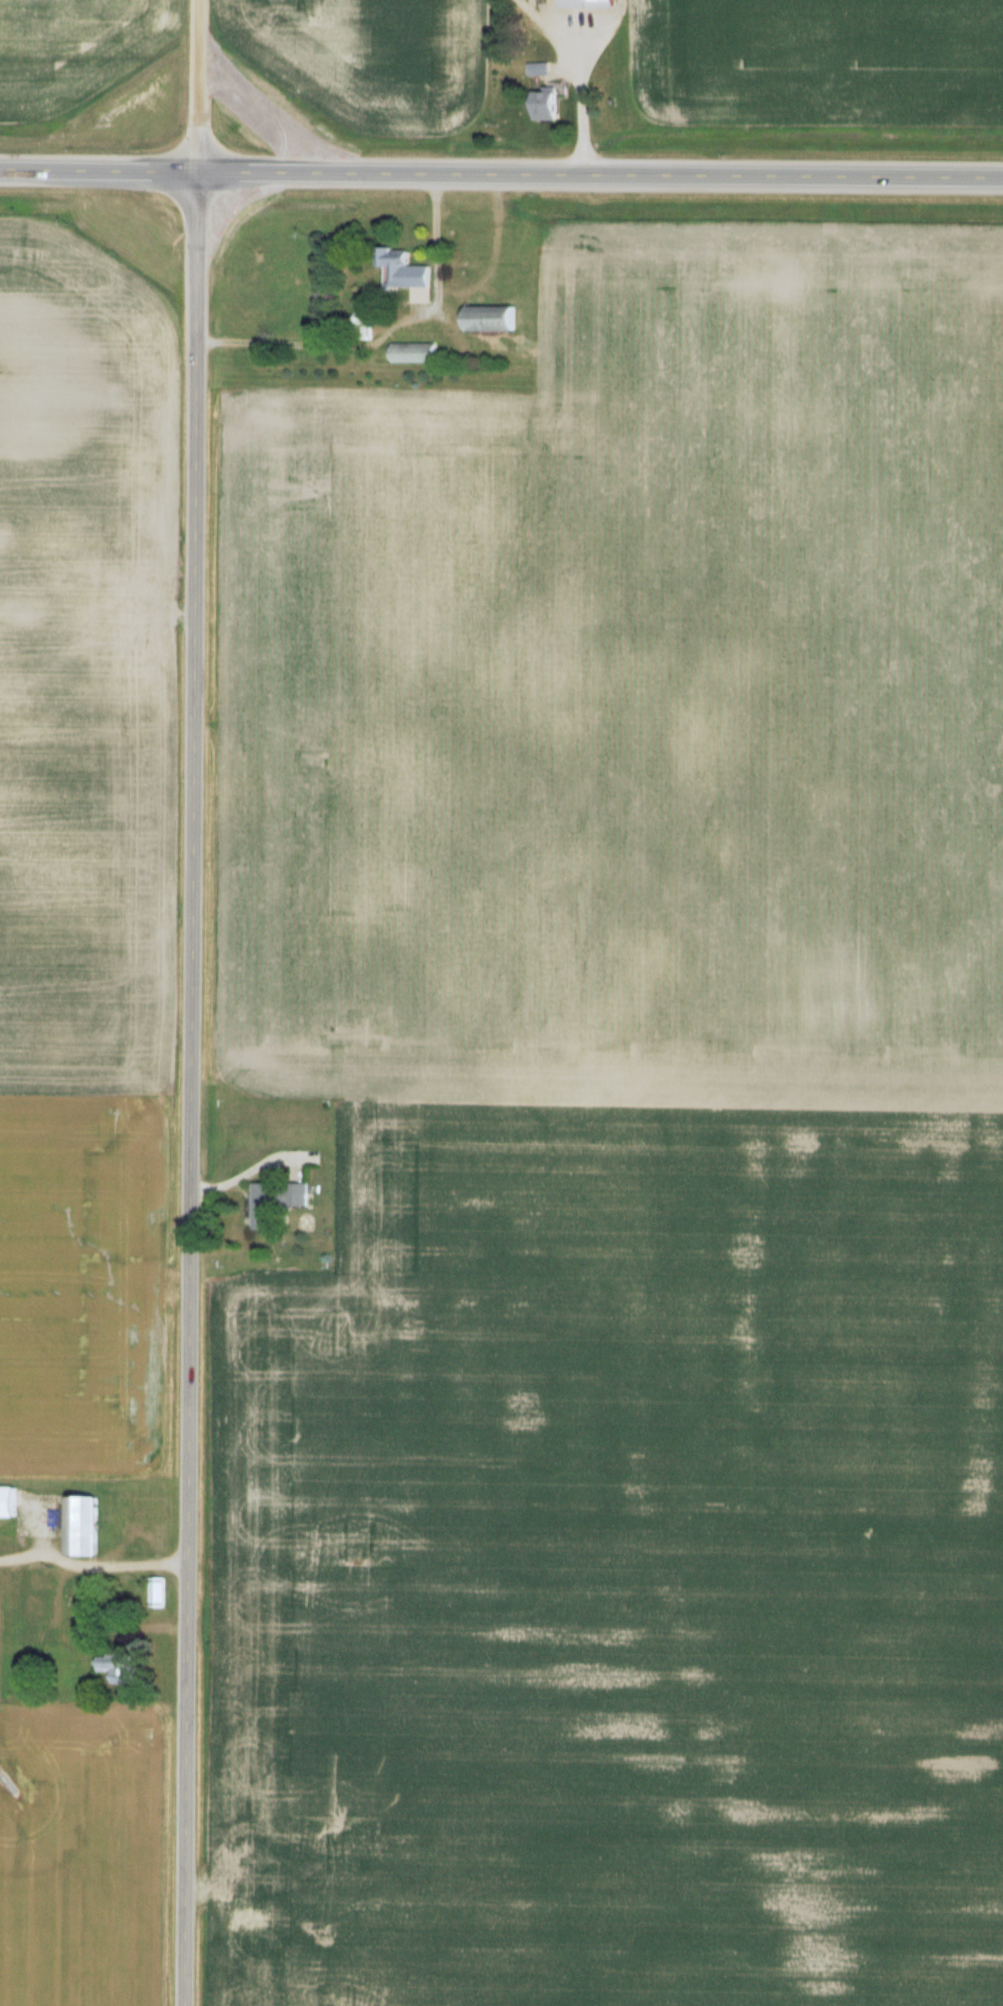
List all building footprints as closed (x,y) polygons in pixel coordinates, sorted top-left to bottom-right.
[(555,90),(531,90),(532,118),(555,118),(555,90)] [(427,286),(428,265),(406,265),(407,248),(377,247),(377,266),(388,266),(387,285),(427,286)] [(512,305),(464,305),(464,330),(512,330),(512,305)] [(371,339),(371,311),(354,311),(354,339),(371,339)] [(434,343),(390,343),(390,361),(434,361),(434,343)] [(307,1182),(251,1182),(250,1229),(273,1229),(273,1205),(306,1205),(307,1182)] [(9,1484),(0,1484),(0,1515),(9,1515),(9,1484)] [(65,1553),(96,1553),(96,1493),(65,1493),(65,1553)] [(0,1534),(0,1548),(11,1548),(11,1534),(0,1534)] [(164,1576),(148,1576),(148,1604),(164,1604),(164,1576)] [(134,1652),(96,1652),(97,1670),(113,1670),(113,1682),(134,1682),(134,1652)]
